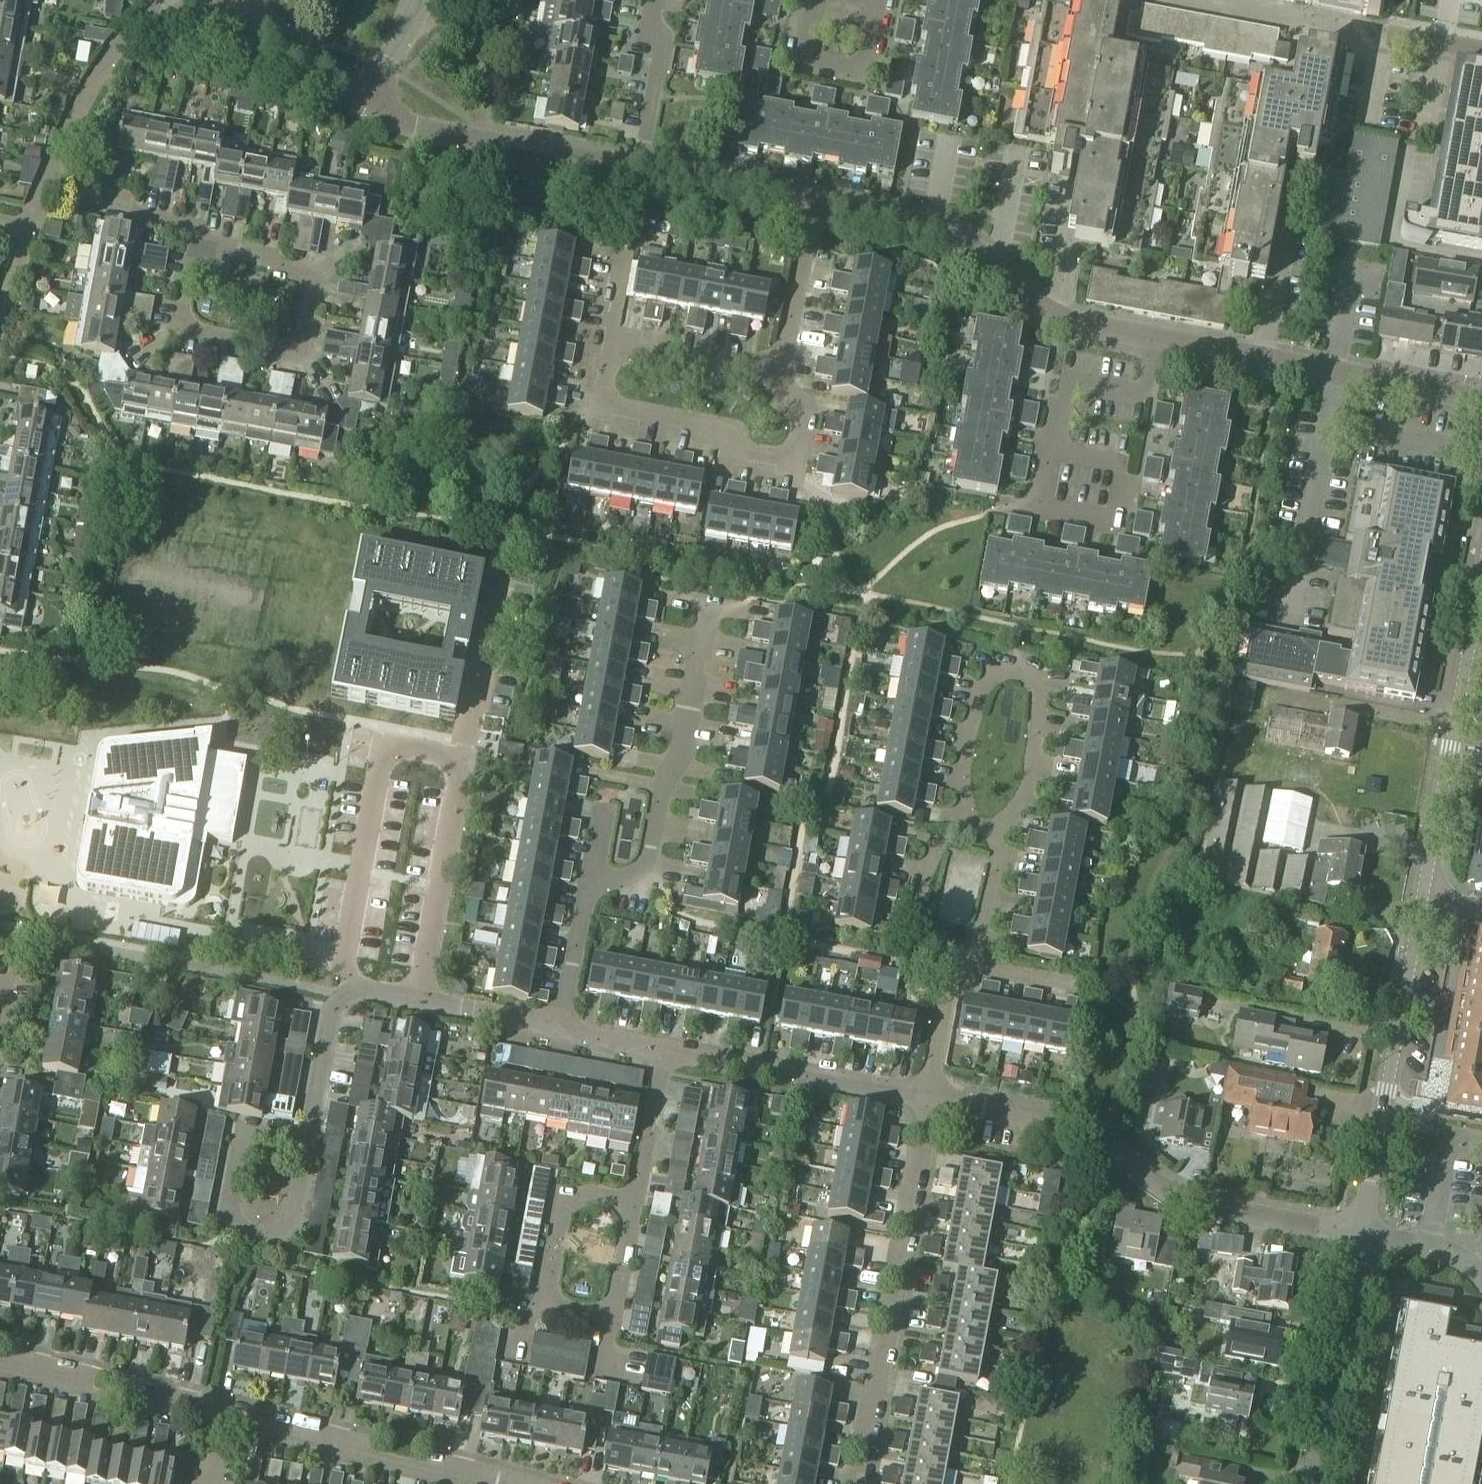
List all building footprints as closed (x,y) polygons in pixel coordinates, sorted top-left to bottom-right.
[(39,0),(0,0),(0,27),(27,32),(32,8),(38,9),(39,0)] [(108,14),(122,18),(127,0),(112,0),(108,14)] [(559,6),(559,7),(611,17),(613,7),(594,4),(595,0),(560,0),(559,6)] [(748,31),(750,32),(755,5),(726,0),(709,0),(705,23),(745,31),(748,31)] [(763,7),(771,8),(773,0),(765,0),(763,7)] [(780,10),(781,0),(773,0),(771,8),(780,10)] [(981,0),(934,0),(932,10),(973,18),(978,18),(981,0)] [(1319,8),(1318,10),(1349,15),(1349,14),(1378,19),(1382,16),(1383,10),(1381,6),(1378,6),(1379,1),(1387,3),(1388,0),(1276,0),(1319,8)] [(1031,49),(1027,72),(1031,73),(1027,94),(1023,115),(1019,115),(1014,139),(1028,142),(1050,146),(1056,147),(1051,175),(1059,176),(1058,181),(1068,183),(1073,158),(1073,157),(1075,148),(1068,146),(1070,137),(1058,135),(1056,145),(1042,142),(1045,130),(1053,131),(1054,124),(1056,124),(1056,122),(1054,122),(1058,101),(1060,102),(1061,100),(1059,99),(1062,79),(1064,79),(1065,77),(1063,77),(1064,69),(1056,67),(1059,55),(1062,55),(1062,53),(1059,53),(1060,46),(1061,40),(1069,42),(1071,34),(1073,34),(1073,32),(1071,32),(1075,12),(1099,16),(1101,9),(1102,5),(1083,2),(1082,11),(1044,4),(1040,26),(1035,25),(1031,46),(1031,49)] [(547,4),(542,29),(562,33),(562,32),(588,37),(588,36),(591,23),(610,26),(611,17),(559,7),(559,6),(547,4)] [(763,7),(762,17),(770,19),(771,8),(763,7)] [(770,19),(778,20),(780,10),(771,8),(770,19)] [(968,44),(973,18),(932,10),(927,9),(921,41),(926,42),(927,37),(968,44)] [(1061,40),(1060,46),(1059,53),(1062,53),(1062,55),(1059,55),(1056,67),(1064,69),(1063,77),(1065,77),(1064,79),(1062,79),(1059,99),(1061,100),(1060,102),(1058,101),(1054,122),(1056,122),(1056,124),(1054,124),(1053,131),(1045,130),(1042,142),(1056,145),(1058,135),(1070,137),(1068,146),(1075,148),(1073,157),(1073,158),(1081,159),(1067,233),(1075,234),(1074,243),(1101,248),(1102,246),(1104,246),(1107,226),(1105,226),(1106,224),(1108,224),(1109,217),(1117,218),(1120,205),(1116,205),(1117,203),(1120,203),(1122,191),(1114,189),(1116,182),(1114,181),(1114,179),(1116,179),(1120,159),(1118,159),(1118,157),(1120,157),(1124,137),(1122,136),(1123,134),(1125,135),(1126,127),(1134,129),(1136,116),(1133,115),(1134,113),(1137,114),(1139,101),(1131,100),(1133,92),(1131,92),(1131,90),(1131,89),(1133,90),(1137,70),(1135,69),(1135,67),(1110,62),(1119,12),(1101,9),(1099,16),(1075,12),(1071,32),(1073,32),(1073,34),(1071,34),(1069,42),(1061,40)] [(1160,46),(1161,41),(1183,45),(1188,17),(1142,9),(1140,19),(1139,26),(1137,34),(1136,42),(1160,46)] [(1140,19),(1130,17),(1129,25),(1139,26),(1140,19)] [(1204,49),(1203,54),(1227,59),(1233,26),(1188,17),(1183,45),(1186,46),(1204,49)] [(906,33),(908,22),(899,20),(897,31),(906,33)] [(746,55),(741,54),(742,46),(745,31),(705,23),(699,22),(695,46),(694,51),(700,52),(745,61),(746,55)] [(908,22),(906,33),(914,34),(916,23),(908,22)] [(1127,32),(1137,34),(1139,26),(1129,25),(1127,32)] [(1276,47),(1276,46),(1279,34),(1233,26),(1227,59),(1250,63),(1251,58),(1273,62),(1276,47)] [(23,57),(27,32),(0,27),(0,53),(23,57)] [(903,44),(906,33),(897,31),(895,42),(903,44)] [(558,56),(597,63),(599,54),(593,53),(596,38),(588,36),(588,37),(562,32),(562,33),(558,56)] [(1126,40),(1136,42),(1137,34),(1127,32),(1126,40)] [(906,33),(903,44),(912,46),(914,34),(906,33)] [(925,46),(922,65),(963,72),(968,73),(973,46),(973,45),(968,44),(927,37),(926,42),(925,46)] [(1287,65),(1290,49),(1276,47),(1273,62),(1287,65)] [(755,50),(753,62),(761,64),(763,52),(755,50)] [(700,52),(694,78),(741,87),(745,61),(700,52)] [(761,64),(769,65),(772,54),(763,52),(761,64)] [(0,53),(0,78),(18,81),(23,57),(0,53)] [(1301,133),(1302,134),(1315,136),(1313,146),(1319,147),(1323,127),(1321,127),(1321,125),(1323,125),(1327,105),(1325,104),(1325,102),(1327,102),(1331,82),(1329,82),(1329,80),(1332,80),(1335,60),(1333,59),(1334,57),(1306,53),(1305,61),(1297,60),(1290,96),(1264,91),(1263,93),(1261,93),(1258,113),(1260,113),(1259,115),(1257,115),(1256,123),(1248,121),(1246,134),(1249,134),(1248,136),(1245,136),(1243,148),(1251,150),(1249,158),(1251,158),(1251,160),(1249,160),(1245,180),(1247,180),(1247,183),(1245,182),(1241,202),(1243,203),(1242,205),(1240,205),(1239,212),(1231,211),(1229,224),(1232,224),(1231,226),(1228,226),(1226,238),(1234,240),(1232,247),(1234,248),(1234,250),(1232,250),(1228,270),(1245,273),(1248,273),(1247,280),(1264,283),(1289,151),(1298,152),(1298,148),(1301,133)] [(597,63),(558,56),(553,79),(587,86),(590,71),(595,72),(597,63)] [(1301,133),(1298,148),(1298,152),(1297,152),(1293,178),(1303,180),(1304,175),(1312,177),(1317,149),(1321,150),(1328,151),(1345,59),(1334,57),(1333,59),(1335,60),(1332,80),(1329,80),(1329,82),(1331,82),(1327,102),(1325,102),(1325,104),(1327,105),(1323,125),(1321,125),(1321,127),(1323,127),(1319,147),(1313,146),(1315,136),(1302,134),(1301,133)] [(634,61),(620,58),(619,67),(633,70),(634,61)] [(753,62),(751,72),(759,74),(761,64),(753,62)] [(759,74),(767,76),(769,65),(761,64),(759,74)] [(958,100),(963,72),(922,65),(917,64),(912,91),(958,100)] [(1426,236),(1432,238),(1437,241),(1441,243),(1444,245),(1481,252),(1481,72),(1480,72),(1481,67),(1465,64),(1464,69),(1455,67),(1427,222),(1403,218),(1401,232),(1400,233),(1400,234),(1401,235),(1401,236),(1401,237),(1402,238),(1403,239),(1404,240),(1404,241),(1405,241),(1407,242),(1424,246),(1424,245),(1425,236),(1426,236)] [(617,76),(631,78),(633,70),(619,67),(617,76)] [(1118,159),(1120,159),(1116,179),(1114,179),(1114,181),(1116,182),(1114,189),(1122,191),(1120,203),(1117,203),(1116,205),(1120,205),(1117,218),(1109,217),(1108,224),(1106,224),(1105,226),(1107,226),(1104,246),(1102,246),(1101,248),(1139,255),(1143,233),(1148,234),(1157,187),(1152,186),(1160,143),(1165,144),(1174,97),(1169,96),(1173,74),(1135,67),(1135,69),(1137,70),(1133,90),(1131,89),(1131,90),(1131,92),(1133,92),(1131,100),(1139,101),(1137,114),(1134,113),(1133,115),(1136,116),(1134,129),(1126,127),(1125,135),(1123,134),(1122,136),(1124,137),(1120,157),(1118,157),(1118,159)] [(888,76),(888,77),(886,87),(895,88),(897,77),(888,76)] [(897,77),(895,88),(904,90),(906,79),(897,77)] [(14,106),(18,81),(0,78),(0,104),(14,106)] [(587,86),(553,79),(549,103),(588,110),(590,101),(585,100),(587,86)] [(767,80),(760,79),(760,82),(759,88),(769,89),(771,81),(767,80)] [(771,81),(769,89),(780,91),(782,83),(771,81)] [(1201,81),(1199,94),(1216,97),(1218,84),(1201,81)] [(223,90),(225,84),(213,82),(212,88),(223,90)] [(1226,84),(1222,106),(1217,105),(1208,152),(1213,153),(1205,196),(1200,195),(1191,242),(1196,243),(1192,265),(1222,271),(1218,290),(1230,293),(1232,282),(1246,284),(1247,280),(1248,273),(1245,273),(1228,270),(1232,250),(1234,250),(1234,248),(1232,247),(1234,240),(1226,238),(1228,226),(1231,226),(1232,224),(1229,224),(1231,211),(1239,212),(1240,205),(1242,205),(1243,203),(1241,202),(1245,182),(1247,183),(1247,180),(1245,180),(1249,160),(1251,160),(1251,158),(1249,158),(1251,150),(1243,148),(1245,136),(1248,136),(1249,134),(1246,134),(1248,121),(1256,123),(1257,115),(1259,115),(1260,113),(1258,113),(1261,93),(1263,93),(1264,91),(1226,84)] [(884,97),(884,98),(893,100),(895,88),(886,87),(884,97)] [(759,88),(758,96),(768,98),(769,89),(759,88)] [(898,101),(902,101),(904,90),(895,88),(893,100),(898,101)] [(768,98),(779,100),(780,91),(769,89),(768,98)] [(814,89),(812,97),(823,100),(825,91),(814,89)] [(825,91),(823,100),(835,102),(836,93),(825,91)] [(958,128),(963,101),(958,100),(912,91),(911,97),(916,98),(912,120),(958,128)] [(812,97),(811,106),(822,108),(823,100),(812,97)] [(868,99),(866,107),(878,109),(879,101),(868,99)] [(822,108),(833,110),(835,102),(823,100),(822,108)] [(890,103),(883,102),(879,101),(878,109),(888,111),(889,107),(890,103)] [(564,131),(578,133),(581,118),(586,119),(588,110),(549,103),(545,127),(548,128),(564,131)] [(626,108),(612,105),(610,114),(624,117),(626,108)] [(793,111),(763,105),(762,111),(765,111),(758,152),(784,157),(792,116),(793,111)] [(731,153),(748,156),(757,158),(758,153),(758,152),(765,111),(762,111),(748,108),(739,106),(731,153)] [(866,107),(864,116),(876,118),(878,109),(866,107)] [(876,118),(886,120),(888,111),(878,109),(876,118)] [(106,154),(131,159),(132,153),(145,156),(152,117),(126,113),(122,132),(110,130),(106,154)] [(608,123),(622,126),(624,117),(610,114),(608,123)] [(817,115),(816,121),(819,122),(812,162),(839,167),(846,126),(847,121),(817,115)] [(783,162),(811,167),(812,162),(819,122),(816,121),(792,116),(784,157),(783,162)] [(164,192),(177,122),(152,117),(145,156),(159,158),(154,190),(164,192)] [(177,122),(164,192),(175,194),(181,163),(194,165),(201,126),(177,122)] [(870,125),(869,131),(873,132),(866,172),(894,177),(903,132),(870,125)] [(201,126),(194,165),(208,167),(205,183),(216,185),(223,146),(226,131),(201,126)] [(869,131),(846,126),(839,167),(838,172),(865,177),(866,172),(873,132),(869,131)] [(1191,126),(1189,138),(1196,139),(1202,134),(1203,127),(1191,126)] [(106,154),(110,130),(106,129),(99,128),(95,152),(106,154)] [(548,128),(547,133),(563,136),(564,131),(548,128)] [(1327,173),(1315,238),(1348,245),(1358,246),(1379,250),(1398,145),(1351,136),(1344,176),(1327,173)] [(216,185),(230,188),(224,220),(236,222),(248,151),(223,146),(216,185)] [(1173,148),(1169,168),(1182,170),(1185,150),(1173,148)] [(266,195),(273,156),(248,151),(236,222),(247,223),(253,192),(266,195)] [(1186,153),(1182,170),(1191,172),(1195,155),(1186,153)] [(276,213),(287,216),(295,177),(296,169),(297,160),(273,156),(266,195),(279,197),(276,213)] [(298,234),(309,236),(319,181),(321,173),(296,169),(295,177),(287,216),(301,218),(298,234)] [(319,244),(321,238),(323,222),(336,225),(343,186),(319,181),(309,236),(308,242),(319,244)] [(369,200),(370,191),(343,186),(336,225),(350,227),(349,234),(361,236),(366,244),(381,234),(393,236),(395,224),(379,221),(382,202),(369,200)] [(1178,203),(1176,212),(1184,213),(1185,204),(1178,203)] [(95,225),(91,251),(156,263),(158,251),(148,249),(133,246),(135,232),(95,225)] [(419,246),(392,241),(393,236),(381,234),(366,244),(371,251),(369,263),(376,264),(374,278),(412,285),(419,246)] [(734,242),(732,251),(745,253),(746,244),(747,242),(734,240),(734,242)] [(574,248),(540,242),(536,263),(589,273),(591,265),(572,261),(574,248)] [(156,263),(91,251),(86,276),(126,283),(128,270),(144,273),(154,274),(156,263)] [(1172,251),(1170,261),(1181,263),(1183,253),(1172,251)] [(532,285),(566,291),(568,278),(588,282),(589,273),(536,263),(532,285)] [(1414,287),(1435,291),(1433,300),(1472,307),(1477,275),(1429,267),(1418,265),(1414,287)] [(832,285),(885,295),(889,273),(854,266),(852,280),(833,276),(832,285)] [(641,267),(635,301),(648,303),(645,322),(653,324),(663,271),(641,267)] [(677,309),(683,275),(663,271),(653,324),(661,325),(664,306),(677,309)] [(1093,272),(1086,305),(1132,313),(1138,285),(1116,281),(1117,276),(1093,272)] [(683,275),(677,309),(690,311),(687,330),(694,332),(704,279),(683,275)] [(82,301),(153,314),(155,302),(123,297),(126,283),(86,276),(82,301)] [(412,285),(374,278),(371,292),(340,286),(337,297),(407,310),(412,285)] [(720,317),(726,283),(704,279),(694,332),(703,333),(707,314),(720,317)] [(726,283),(720,317),(733,319),(730,338),(738,340),(747,287),(726,283)] [(1138,285),(1132,313),(1178,321),(1184,289),(1160,284),(1159,289),(1138,285)] [(566,291),(532,285),(528,306),(581,316),(583,308),(564,304),(566,291)] [(846,309),(881,315),(885,295),(832,285),(830,292),(849,296),(846,309)] [(1379,339),(1430,348),(1430,347),(1441,349),(1441,352),(1481,360),(1481,353),(1481,327),(1478,326),(1480,318),(1469,316),(1467,324),(1445,320),(1444,325),(1435,324),(1435,322),(1400,317),(1405,289),(1388,286),(1379,339)] [(746,341),(748,329),(749,322),(762,324),(769,291),(747,287),(738,340),(746,341)] [(923,287),(920,299),(933,302),(937,291),(923,287)] [(1216,300),(1202,297),(1203,292),(1184,289),(1178,321),(1223,330),(1228,302),(1216,300)] [(1218,290),(1216,300),(1228,302),(1228,301),(1230,293),(1218,290)] [(407,310),(337,297),(336,308),(367,314),(364,327),(403,334),(407,310)] [(77,325),(117,332),(119,320),(150,325),(153,314),(82,301),(77,325)] [(560,321),(580,325),(581,316),(528,306),(524,327),(558,333),(560,321)] [(823,327),(877,337),(881,315),(846,309),(844,322),(825,319),(823,327)] [(453,312),(452,318),(467,321),(468,314),(453,312)] [(1017,355),(1021,332),(975,324),(970,351),(975,352),(1021,361),(1022,356),(1017,355)] [(73,351),(100,356),(97,375),(109,378),(123,368),(117,359),(120,347),(114,346),(117,332),(77,325),(73,351)] [(403,334),(364,327),(362,341),(345,338),(344,349),(398,360),(403,334)] [(575,350),(556,347),(558,333),(524,327),(520,348),(573,358),(575,350)] [(839,352),(873,358),(877,337),(823,327),(822,335),(841,339),(839,352)] [(917,336),(915,346),(925,347),(927,337),(917,336)] [(573,358),(520,348),(516,369),(550,376),(553,363),(572,367),(573,358)] [(398,360),(344,349),(342,361),(357,364),(355,377),(393,384),(398,360)] [(1031,351),(1029,362),(1038,364),(1040,353),(1031,351)] [(836,365),(817,362),(815,369),(869,380),(873,358),(839,352),(836,365)] [(975,352),(970,380),(1011,388),(1016,389),(1021,361),(975,352)] [(1038,364),(1047,365),(1049,354),(1040,353),(1038,364)] [(170,429),(183,359),(171,356),(165,389),(152,387),(146,424),(170,429)] [(195,434),(202,396),(188,394),(194,361),(183,359),(170,429),(195,434)] [(444,361),(443,368),(457,371),(458,363),(444,361)] [(1029,362),(1027,374),(1036,375),(1038,364),(1029,362)] [(1036,375),(1045,377),(1047,365),(1038,364),(1036,375)] [(94,387),(104,389),(103,395),(114,414),(121,416),(120,420),(146,424),(152,387),(139,384),(140,378),(128,376),(123,368),(109,378),(97,375),(94,387)] [(550,376),(516,369),(512,391),(565,401),(567,393),(548,389),(550,376)] [(814,378),(833,382),(831,395),(865,402),(869,380),(815,369),(814,378)] [(37,372),(28,370),(25,380),(35,382),(37,372)] [(270,448),(283,378),(271,375),(265,407),(252,405),(245,443),(270,448)] [(361,406),(388,411),(393,384),(355,377),(352,391),(347,390),(345,401),(336,407),(345,421),(343,432),(355,434),(361,406)] [(294,452),(301,414),(288,412),(294,380),(283,378),(270,448),(294,452)] [(1012,411),(1007,410),(1011,388),(970,380),(966,379),(961,406),(965,406),(1011,415),(1012,411)] [(220,438),(230,384),(218,382),(216,399),(202,396),(195,434),(220,438)] [(245,443),(252,405),(238,403),(241,386),(230,384),(220,438),(245,443)] [(439,384),(438,393),(452,395),(454,387),(439,384)] [(44,396),(20,391),(18,402),(42,406),(44,396)] [(507,413),(542,419),(544,407),(564,410),(565,401),(512,391),(507,413)] [(1229,402),(1184,394),(1179,422),(1225,431),(1229,402)] [(1298,403),(1307,404),(1308,398),(1299,396),(1298,403)] [(60,423),(39,419),(42,406),(18,402),(14,426),(20,427),(17,440),(55,447),(60,423)] [(1001,441),(1006,442),(1011,415),(965,406),(960,434),(1001,441)] [(1022,406),(1020,416),(1028,418),(1030,407),(1022,406)] [(1156,406),(1153,418),(1162,419),(1164,408),(1156,406)] [(339,431),(343,432),(345,421),(336,407),(328,413),(315,410),(315,417),(301,414),(294,452),(333,459),(339,431)] [(883,413),(849,407),(846,421),(827,417),(825,426),(879,435),(883,413)] [(1028,418),(1037,419),(1039,409),(1030,407),(1028,418)] [(1162,419),(1170,421),(1172,410),(1164,408),(1162,419)] [(1020,416),(1018,428),(1026,429),(1028,418),(1020,416)] [(1026,429),(1035,431),(1037,419),(1028,418),(1026,429)] [(1153,418),(1151,428),(1160,430),(1162,419),(1153,418)] [(1160,430),(1168,431),(1170,421),(1162,419),(1160,430)] [(1219,458),(1225,459),(1230,432),(1225,431),(1179,422),(1178,427),(1183,428),(1179,451),(1174,450),(1169,476),(1215,484),(1219,458)] [(841,450),(875,457),(879,435),(825,426),(824,433),(843,438),(841,450)] [(955,433),(950,461),(955,462),(1001,470),(1002,465),(997,464),(1001,441),(960,434),(955,433)] [(51,473),(55,447),(17,440),(14,454),(0,451),(0,463),(51,473)] [(588,458),(574,456),(567,490),(590,495),(600,441),(592,440),(588,458)] [(600,441),(590,495),(611,499),(617,464),(605,462),(608,443),(600,441)] [(633,503),(642,449),(634,448),(630,466),(617,464),(611,499),(633,503)] [(654,507),(660,472),(647,470),(650,451),(642,449),(633,503),(654,507)] [(875,457),(841,450),(838,463),(819,459),(817,468),(871,478),(875,457)] [(660,472),(654,507),(675,511),(684,457),(676,456),(673,474),(660,472)] [(703,481),(690,478),(693,459),(684,457),(675,511),(697,515),(700,499),(703,481)] [(1011,461),(1009,471),(1018,473),(1020,463),(1011,461)] [(1145,461),(1143,471),(1152,473),(1154,462),(1145,461)] [(955,462),(951,488),(996,496),(1001,470),(955,462)] [(1154,462),(1152,473),(1160,475),(1162,464),(1154,462)] [(0,463),(0,475),(10,477),(8,490),(46,497),(51,473),(0,463)] [(1028,465),(1029,465),(1020,463),(1018,473),(1027,474),(1028,465)] [(815,476),(835,480),(833,494),(859,499),(867,500),(867,499),(871,478),(817,468),(815,476)] [(1009,471),(1007,483),(1016,484),(1018,473),(1009,471)] [(1143,471),(1141,482),(1150,484),(1152,473),(1143,471)] [(1320,541),(1315,567),(1348,574),(1348,578),(1352,579),(1351,588),(1337,585),(1330,627),(1329,631),(1328,637),(1354,642),(1352,649),(1345,689),(1345,691),(1404,703),(1404,701),(1413,683),(1418,684),(1423,660),(1418,659),(1421,647),(1425,648),(1433,603),(1429,603),(1432,590),(1436,590),(1440,569),(1436,568),(1437,561),(1440,562),(1451,499),(1453,488),(1359,471),(1358,476),(1357,480),(1354,499),(1345,544),(1354,546),(1353,547),(1320,541)] [(1025,486),(1025,485),(1027,474),(1018,473),(1016,484),(1025,486)] [(1150,484),(1158,486),(1160,475),(1152,473),(1150,484)] [(920,475),(918,485),(927,487),(929,476),(920,475)] [(1168,481),(1173,482),(1170,499),(1169,503),(1210,511),(1215,512),(1218,499),(1220,485),(1215,484),(1169,476),(1168,481)] [(728,485),(725,499),(724,504),(711,502),(705,536),(727,540),(737,487),(728,485)] [(742,499),(744,488),(737,487),(727,540),(747,544),(754,509),(748,508),(741,507),(742,499)] [(5,503),(0,502),(0,514),(42,522),(46,499),(46,497),(8,490),(6,499),(5,503)] [(770,493),(769,499),(767,512),(754,509),(747,544),(748,544),(769,548),(779,495),(770,493)] [(797,518),(783,515),(786,499),(786,496),(779,495),(769,548),(791,552),(797,518)] [(1169,503),(1165,502),(1160,530),(1205,539),(1210,511),(1169,503)] [(0,526),(0,528),(0,540),(37,547),(42,522),(0,514),(0,526)] [(1135,515),(1133,526),(1142,527),(1144,516),(1135,515)] [(1142,527),(1151,529),(1153,518),(1144,516),(1142,527)] [(1009,519),(1008,528),(1019,530),(1020,521),(1009,519)] [(1031,523),(1030,523),(1020,521),(1019,530),(1030,532),(1031,523)] [(1133,526),(1131,537),(1140,539),(1142,527),(1133,526)] [(77,527),(72,552),(84,554),(86,544),(89,529),(77,527)] [(1151,529),(1142,527),(1140,539),(1149,541),(1151,529)] [(1006,536),(1017,538),(1019,530),(1008,528),(1006,536)] [(1063,529),(1062,538),(1073,540),(1074,531),(1063,529)] [(1019,530),(1017,538),(1028,540),(1030,532),(1019,530)] [(1159,536),(1164,537),(1160,559),(1205,567),(1210,539),(1205,539),(1160,530),(1159,536)] [(1074,531),(1073,540),(1084,542),(1085,533),(1074,531)] [(1062,538),(1060,546),(1071,548),(1073,540),(1062,538)] [(1117,539),(1115,547),(1127,549),(1129,541),(1117,539)] [(32,571),(37,547),(0,540),(0,565),(32,571)] [(1073,540),(1071,548),(1082,550),(1084,542),(1073,540)] [(646,545),(644,556),(664,559),(666,548),(667,545),(647,541),(646,545)] [(1139,543),(1130,541),(1129,541),(1127,549),(1138,551),(1139,543)] [(1010,551),(987,547),(979,592),(1006,598),(1007,592),(1016,546),(1011,545),(1010,551)] [(1007,592),(1035,596),(1042,557),(1043,551),(1016,546),(1007,592)] [(1114,555),(1126,557),(1127,549),(1115,547),(1114,555)] [(333,690),(331,698),(454,723),(456,714),(455,714),(462,677),(447,674),(452,653),(466,656),(481,581),(482,582),(484,573),(360,549),(359,557),(360,557),(353,594),(366,597),(360,629),(347,627),(334,690),(333,690)] [(1127,549),(1126,557),(1136,559),(1138,551),(1127,549)] [(69,558),(79,570),(83,570),(86,555),(84,554),(72,552),(70,552),(69,558)] [(1034,603),(1060,608),(1061,602),(1070,557),(1065,556),(1065,561),(1042,557),(1035,596),(1034,603)] [(1088,607),(1095,567),(1097,561),(1070,557),(1061,602),(1088,607)] [(813,562),(812,570),(821,571),(823,563),(813,562)] [(567,571),(567,575),(578,578),(579,573),(580,565),(569,563),(567,571)] [(0,565),(0,591),(28,596),(32,571),(0,565)] [(1120,565),(1119,570),(1095,567),(1088,607),(1087,613),(1115,618),(1116,612),(1124,566),(1120,565)] [(1116,612),(1142,617),(1151,572),(1124,566),(1116,612)] [(639,590),(605,584),(601,605),(654,615),(656,608),(636,604),(639,590)] [(23,622),(28,596),(0,591),(0,635),(1,630),(21,633),(23,622)] [(974,594),(971,610),(975,611),(978,612),(981,596),(978,595),(974,594)] [(634,619),(653,623),(654,615),(601,605),(597,627),(631,633),(634,619)] [(774,629),(755,626),(753,634),(807,644),(811,622),(776,616),(774,629)] [(835,619),(833,627),(838,628),(835,649),(844,650),(849,621),(835,619)] [(1104,625),(1101,636),(1110,637),(1113,627),(1104,625)] [(648,650),(629,647),(631,633),(597,627),(593,648),(646,658),(648,650)] [(1312,683),(1345,689),(1352,649),(1322,643),(1323,638),(1301,634),(1300,639),(1274,635),(1240,628),(1231,679),(1310,694),(1312,683)] [(752,642),(770,645),(768,659),(803,665),(807,644),(753,634),(752,642)] [(940,661),(943,647),(909,640),(904,662),(958,672),(960,664),(940,661)] [(626,663),(645,666),(646,658),(593,648),(590,670),(623,676),(626,663)] [(748,668),(746,668),(745,676),(799,686),(803,665),(768,659),(765,671),(748,668)] [(958,672),(904,662),(900,683),(935,690),(937,677),(956,681),(958,672)] [(1081,666),(1079,675),(1098,679),(1096,692),(1130,699),(1134,677),(1081,666)] [(640,692),(621,689),(623,676),(590,670),(586,691),(638,700),(640,692)] [(743,685),(748,686),(762,688),(760,701),(795,707),(799,686),(745,676),(743,685)] [(935,690),(900,683),(896,705),(950,714),(952,706),(932,703),(935,690)] [(1258,689),(1234,685),(1230,705),(1229,713),(1253,718),(1255,709),(1235,706),(1236,698),(1256,701),(1258,689)] [(582,712),(616,718),(618,705),(637,708),(638,700),(586,691),(582,712)] [(1130,699),(1096,692),(1093,705),(1074,702),(1073,710),(1126,720),(1130,699)] [(540,701),(538,715),(541,715),(544,716),(553,709),(554,704),(543,702),(540,701)] [(748,712),(738,710),(737,718),(791,728),(795,707),(760,701),(757,714),(748,712)] [(950,714),(896,705),(893,725),(927,732),(929,719),(948,723),(950,714)] [(1163,726),(1172,727),(1176,707),(1167,705),(1163,726)] [(1071,719),(1090,722),(1088,735),(1122,742),(1126,720),(1073,710),(1071,719)] [(1349,760),(1356,724),(1335,720),(1335,721),(1273,710),(1266,744),(1327,755),(1327,756),(1349,760)] [(578,733),(630,743),(632,735),(613,732),(616,718),(582,712),(578,733)] [(736,727),(748,729),(755,730),(752,742),(787,749),(791,728),(737,718),(736,727)] [(875,722),(874,729),(885,731),(887,724),(875,722)] [(944,748),(924,745),(927,732),(893,725),(889,746),(942,756),(944,748)] [(1166,731),(1163,743),(1172,745),(1175,732),(1166,731)] [(574,754),(608,761),(610,747),(629,751),(630,743),(578,733),(574,754)] [(1122,742),(1088,735),(1085,748),(1067,745),(1065,752),(1118,762),(1122,742)] [(77,880),(77,881),(77,882),(77,883),(77,884),(78,884),(78,885),(78,886),(79,887),(79,888),(80,889),(80,890),(81,890),(82,891),(84,892),(85,893),(86,893),(87,893),(181,910),(182,910),(184,910),(185,910),(186,910),(187,909),(188,909),(189,908),(190,908),(191,907),(192,906),(193,905),(194,904),(194,903),(194,902),(195,902),(195,901),(195,900),(196,896),(206,840),(232,844),(246,763),(208,757),(210,740),(109,751),(108,751),(107,751),(105,751),(104,752),(103,753),(101,754),(101,755),(100,755),(100,756),(99,757),(99,758),(98,759),(98,760),(98,761),(77,878),(77,879),(77,880)] [(748,756),(731,753),(729,761),(783,771),(787,749),(752,742),(750,756),(748,756)] [(885,767),(919,774),(921,761),(941,764),(942,756),(889,746),(885,767)] [(826,757),(827,750),(816,748),(814,754),(826,757)] [(1118,762),(1065,752),(1063,760),(1082,764),(1079,777),(1114,784),(1118,762)] [(571,767),(536,761),(532,783),(585,792),(587,784),(568,781),(571,767)] [(728,769),(747,773),(745,786),(748,787),(779,793),(783,771),(729,761),(728,769)] [(842,767),(840,780),(851,782),(853,769),(842,767)] [(919,774),(885,767),(881,789),(934,799),(936,792),(936,791),(917,787),(919,774)] [(1114,784),(1079,777),(1077,790),(1059,787),(1057,795),(1110,805),(1114,784)] [(565,797),(584,800),(585,792),(532,783),(529,803),(563,809),(565,797)] [(1365,852),(1321,844),(1317,866),(1312,865),(1313,862),(1261,853),(1272,796),(1215,786),(1198,884),(1321,906),(1321,908),(1324,908),(1324,906),(1326,906),(1329,888),(1358,893),(1365,852)] [(914,804),(933,807),(934,802),(934,799),(881,789),(876,812),(911,818),(914,804)] [(934,799),(934,802),(937,803),(941,803),(943,793),(939,792),(936,792),(934,799)] [(723,795),(720,810),(701,806),(700,814),(753,823),(757,801),(748,800),(723,795)] [(1071,821),(1106,827),(1110,805),(1057,795),(1056,804),(1074,807),(1071,821)] [(491,796),(487,816),(494,817),(498,797),(491,796)] [(836,796),(834,807),(843,808),(844,797),(836,796)] [(579,826),(561,823),(563,809),(529,803),(525,824),(578,834),(579,826)] [(698,822),(717,826),(715,838),(749,845),(753,823),(700,814),(698,822)] [(856,819),(851,842),(905,852),(907,844),(888,840),(890,826),(856,819)] [(558,838),(576,842),(578,834),(525,824),(521,846),(555,852),(558,838)] [(1050,838),(1030,835),(1029,843),(1082,853),(1086,831),(1052,825),(1050,838)] [(477,830),(476,837),(482,838),(483,839),(484,831),(483,831),(477,830)] [(712,852),(693,848),(692,856),(746,866),(748,855),(749,845),(715,838),(712,852)] [(851,842),(847,863),(882,869),(884,857),(904,860),(905,852),(851,842)] [(1082,853),(1029,843),(1028,851),(1046,854),(1044,868),(1078,874),(1082,853)] [(571,870),(553,866),(555,852),(521,846),(517,867),(570,877),(571,870)] [(781,851),(777,872),(785,873),(788,874),(792,853),(781,851)] [(691,864),(709,867),(707,881),(741,887),(746,866),(692,856),(691,864)] [(880,882),(882,869),(847,863),(844,884),(897,894),(899,885),(880,882)] [(550,881),(568,885),(570,877),(517,867),(513,888),(547,894),(550,881)] [(1078,874),(1044,868),(1041,881),(1022,878),(1021,886),(1074,895),(1078,874)] [(773,871),(771,885),(783,887),(785,873),(777,872),(773,871)] [(684,899),(737,909),(741,887),(707,881),(704,895),(685,892),(684,899)] [(896,902),(897,894),(844,884),(840,906),(874,913),(877,899),(896,902)] [(1074,895),(1021,886),(1019,894),(1038,898),(1035,911),(1070,917),(1074,895)] [(547,894),(513,888),(509,909),(562,919),(564,911),(545,908),(547,894)] [(872,926),(874,913),(840,906),(836,928),(869,934),(868,940),(888,943),(889,938),(890,929),(872,926)] [(562,919),(509,909),(505,930),(540,937),(542,923),(561,927),(562,919)] [(1294,911),(1282,909),(1280,919),(1292,921),(1294,911)] [(1070,917),(1035,911),(1033,923),(1014,920),(1012,928),(1066,938),(1070,917)] [(1323,916),(1298,911),(1296,923),(1321,927),(1323,916)] [(1027,954),(1040,957),(1040,960),(1056,963),(1057,960),(1062,961),(1066,938),(1012,928),(1011,936),(1030,940),(1027,954)] [(540,937),(505,930),(501,952),(554,962),(556,954),(537,951),(540,937)] [(1305,943),(1316,945),(1313,957),(1343,963),(1348,940),(1307,932),(1305,943)] [(1476,932),(1452,1062),(1456,1063),(1463,1064),(1461,1077),(1463,1078),(1468,1081),(1474,1084),(1480,1087),(1481,1088),(1481,933),(1476,932)] [(709,939),(706,956),(714,958),(717,941),(709,939)] [(469,958),(471,946),(462,944),(460,956),(469,958)] [(554,962),(501,952),(498,973),(532,979),(534,966),(553,970),(554,962)] [(1300,967),(1298,978),(1309,980),(1309,981),(1339,986),(1343,963),(1313,957),(1313,958),(1311,969),(1300,967)] [(595,959),(589,993),(603,995),(599,1015),(607,1016),(617,963),(595,959)] [(879,974),(881,963),(860,959),(857,970),(879,974)] [(835,965),(824,962),(822,971),(834,973),(835,965)] [(615,1018),(618,998),(632,1001),(638,967),(617,963),(607,1016),(615,1018)] [(846,976),(848,967),(838,965),(836,974),(846,976)] [(645,1003),(641,1023),(650,1024),(660,971),(638,967),(632,1001),(645,1003)] [(96,977),(62,970),(57,996),(91,1002),(96,977)] [(658,1026),(661,1006),(675,1009),(681,975),(660,971),(650,1024),(658,1026)] [(1286,974),(1266,971),(1263,986),(1302,993),(1304,983),(1285,980),(1286,974)] [(493,995),(546,1005),(548,998),(529,995),(532,979),(498,973),(493,995)] [(687,1011),(684,1031),(692,1032),(702,979),(681,975),(675,1009),(687,1011)] [(700,1034),(703,1014),(716,1017),(723,983),(702,979),(692,1032),(700,1034)] [(143,989),(153,990),(154,982),(145,980),(143,989)] [(456,980),(453,996),(466,998),(468,990),(462,981),(456,980)] [(730,1019),(727,1039),(735,1040),(745,987),(723,983),(716,1017),(730,1019)] [(966,1002),(958,1035),(982,1040),(992,986),(983,985),(979,1004),(966,1002)] [(1003,1044),(1009,1010),(996,1007),(1000,988),(992,986),(982,1040),(1003,1044)] [(746,1022),(748,1023),(760,1025),(766,990),(748,987),(745,987),(735,1040),(742,1042),(746,1022)] [(1170,1015),(1197,1021),(1202,996),(1175,990),(1170,1015)] [(134,993),(125,992),(122,1008),(131,1010),(134,993)] [(1025,1047),(1035,994),(1026,993),(1022,1012),(1009,1010),(1003,1044),(1025,1047)] [(793,1031),(789,1051),(798,1052),(808,998),(786,994),(780,1029),(793,1031)] [(1045,1051),(1051,1017),(1039,1015),(1042,995),(1035,994),(1025,1047),(1045,1051)] [(52,1020),(86,1027),(91,1002),(57,996),(52,1020)] [(806,1054),(810,1035),(823,1037),(830,1002),(808,998),(798,1052),(806,1054)] [(1069,1044),(1077,1002),(1068,1000),(1065,1020),(1051,1017),(1045,1051),(1075,1057),(1077,1046),(1069,1044)] [(836,1039),(832,1059),(841,1060),(851,1006),(830,1002),(823,1037),(836,1039)] [(277,1034),(281,1012),(246,1005),(242,1027),(277,1034)] [(866,1045),(872,1010),(851,1006),(841,1060),(850,1062),(853,1042),(866,1045)] [(155,1014),(131,1010),(122,1008),(119,1024),(128,1026),(148,1030),(155,1014)] [(879,1047),(875,1067),(883,1068),(893,1014),(872,1010),(866,1045),(879,1047)] [(1239,1013),(1233,1049),(1267,1055),(1265,1065),(1266,1065),(1269,1053),(1287,1056),(1285,1068),(1320,1075),(1327,1040),(1293,1033),(1293,1032),(1295,1025),(1297,1026),(1297,1024),(1277,1020),(1277,1021),(1239,1013)] [(310,1017),(293,1014),(292,1022),(309,1026),(310,1017)] [(915,1021),(915,1018),(893,1014),(883,1068),(891,1069),(896,1050),(909,1053),(913,1031),(915,1021)] [(47,1045),(82,1052),(86,1027),(52,1020),(47,1045)] [(915,1021),(913,1031),(921,1032),(923,1022),(915,1021)] [(275,1041),(277,1034),(242,1027),(238,1048),(302,1059),(304,1051),(287,1048),(288,1043),(275,1041)] [(437,1059),(441,1037),(395,1028),(393,1037),(381,1035),(381,1039),(379,1049),(390,1051),(437,1059)] [(167,1035),(155,1033),(153,1051),(165,1053),(167,1035)] [(381,1039),(363,1036),(361,1045),(379,1049),(381,1039)] [(113,1057),(120,1058),(120,1059),(131,1061),(136,1049),(139,1043),(123,1041),(122,1043),(115,1042),(113,1057)] [(54,1085),(83,1090),(85,1078),(77,1077),(82,1052),(47,1045),(43,1071),(57,1073),(54,1085)] [(360,1053),(377,1057),(379,1049),(361,1045),(360,1053)] [(222,1067),(225,1068),(234,1069),(269,1075),(273,1055),(285,1058),(283,1066),(300,1069),(302,1059),(238,1048),(226,1046),(222,1067)] [(494,1047),(491,1064),(499,1066),(502,1049),(494,1047)] [(437,1059),(390,1051),(387,1072),(433,1080),(437,1059)] [(487,1055),(477,1053),(475,1063),(486,1065),(487,1055)] [(528,1053),(525,1070),(534,1072),(537,1055),(528,1053)] [(542,1074),(545,1057),(537,1055),(534,1072),(542,1074)] [(1151,1059),(1148,1076),(1156,1077),(1157,1076),(1162,1073),(1164,1061),(1160,1060),(1151,1059)] [(570,1061),(567,1078),(576,1080),(579,1063),(570,1061)] [(585,1082),(588,1065),(579,1063),(576,1080),(585,1082)] [(225,1068),(221,1088),(265,1097),(265,1096),(269,1075),(234,1069),(225,1068)] [(1005,1068),(1003,1080),(1016,1082),(1018,1071),(1005,1068)] [(613,1069),(610,1086),(618,1088),(621,1071),(613,1069)] [(1316,1106),(1298,1103),(1299,1101),(1295,1095),(1290,1094),(1293,1082),(1228,1070),(1223,1101),(1254,1106),(1249,1133),(1309,1145),(1316,1106)] [(627,1090),(630,1073),(621,1071),(618,1088),(627,1090)] [(433,1080),(387,1072),(383,1093),(429,1101),(433,1080)] [(1020,1073),(1018,1083),(1032,1085),(1033,1080),(1034,1076),(1020,1073)] [(135,1076),(131,1095),(148,1098),(152,1079),(135,1076)] [(502,1123),(504,1115),(510,1080),(488,1076),(480,1119),(502,1123)] [(372,1082),(355,1078),(353,1088),(371,1091),(372,1082)] [(510,1080),(504,1115),(525,1119),(531,1084),(510,1080)] [(546,1123),(552,1088),(531,1084),(525,1119),(546,1123)] [(83,1090),(54,1085),(52,1098),(80,1103),(83,1090)] [(291,1119),(294,1102),(277,1099),(265,1096),(265,1097),(221,1088),(217,1111),(236,1115),(261,1119),(263,1108),(269,1109),(273,1116),(291,1119)] [(352,1096),(369,1099),(371,1091),(353,1088),(352,1096)] [(567,1127),(573,1092),(552,1088),(546,1123),(567,1127)] [(2,1115),(36,1122),(41,1095),(7,1089),(2,1115)] [(279,1090),(277,1099),(294,1102),(296,1093),(279,1090)] [(684,1090),(682,1099),(699,1102),(700,1093),(684,1090)] [(587,1140),(595,1096),(573,1092),(567,1127),(565,1136),(587,1140)] [(379,1114),(405,1119),(413,1120),(414,1119),(426,1121),(429,1101),(383,1093),(379,1114)] [(587,1140),(608,1144),(616,1100),(595,1096),(587,1140)] [(713,1096),(709,1117),(744,1124),(748,1102),(713,1096)] [(1153,1141),(1191,1148),(1193,1135),(1203,1137),(1204,1131),(1216,1133),(1222,1102),(1210,1099),(1207,1114),(1188,1111),(1189,1105),(1185,1100),(1180,1099),(1175,1102),(1174,1108),(1159,1105),(1155,1127),(1164,1128),(1161,1141),(1153,1140),(1153,1141)] [(632,1139),(638,1104),(616,1100),(608,1144),(630,1148),(631,1139),(632,1139)] [(156,1131),(191,1137),(195,1115),(161,1109),(156,1131)] [(883,1115),(849,1109),(845,1131),(899,1141),(901,1133),(881,1129),(883,1115)] [(379,1114),(360,1110),(356,1132),(401,1140),(405,1119),(379,1114)] [(31,1146),(36,1122),(2,1115),(0,1125),(0,1140),(31,1146)] [(346,1120),(330,1117),(328,1126),(345,1130),(346,1120)] [(709,1117),(705,1139),(740,1146),(744,1124),(709,1117)] [(103,1121),(101,1129),(113,1131),(114,1123),(103,1121)] [(694,1128),(677,1125),(676,1134),(692,1137),(694,1128)] [(326,1135),(343,1138),(345,1130),(328,1126),(326,1135)] [(156,1131),(145,1129),(141,1150),(187,1158),(191,1137),(156,1131)] [(222,1134),(204,1130),(202,1139),(220,1142),(222,1134)] [(899,1141),(845,1131),(841,1152),(875,1158),(878,1146),(898,1149),(899,1141)] [(401,1140),(356,1132),(353,1153),(397,1161),(401,1140)] [(674,1143),(690,1146),(692,1137),(676,1134),(674,1143)] [(797,1143),(805,1144),(806,1136),(798,1135),(797,1143)] [(200,1149),(218,1152),(220,1142),(202,1139),(200,1149)] [(705,1139),(701,1160),(736,1166),(740,1146),(705,1139)] [(27,1171),(31,1146),(0,1140),(0,1166),(27,1171)] [(77,1143),(75,1154),(77,1155),(86,1157),(88,1145),(77,1143)] [(101,1143),(99,1152),(110,1154),(112,1145),(101,1143)] [(458,1143),(456,1150),(468,1152),(469,1145),(458,1143)] [(137,1171),(183,1179),(187,1158),(141,1150),(137,1171)] [(875,1158),(841,1152),(837,1173),(891,1183),(893,1174),(873,1170),(875,1158)] [(397,1161),(353,1153),(349,1175),(393,1183),(397,1161)] [(90,1158),(89,1158),(70,1154),(68,1165),(85,1168),(86,1168),(90,1158)] [(517,1166),(478,1159),(475,1171),(515,1178),(517,1166)] [(338,1163),(322,1160),(320,1169),(337,1172),(338,1163)] [(701,1160),(697,1182),(732,1188),(736,1166),(701,1160)] [(22,1197),(27,1171),(0,1166),(0,1193),(22,1197)] [(1002,1173),(963,1166),(959,1183),(999,1191),(1002,1173)] [(686,1171),(669,1167),(668,1176),(684,1179),(686,1171)] [(318,1178),(335,1181),(337,1172),(320,1169),(318,1178)] [(133,1192),(144,1195),(179,1201),(183,1179),(137,1171),(133,1192)] [(515,1201),(519,1179),(515,1178),(475,1171),(471,1192),(472,1192),(480,1194),(515,1201)] [(939,1180),(953,1182),(955,1173),(941,1171),(939,1180)] [(214,1176),(196,1173),(194,1182),(212,1185),(214,1176)] [(891,1183),(837,1173),(833,1194),(868,1201),(870,1188),(890,1192),(891,1183)] [(392,1205),(396,1183),(393,1183),(349,1175),(345,1196),(379,1202),(392,1205)] [(54,1194),(63,1196),(67,1178),(57,1176),(54,1194)] [(666,1185),(683,1188),(684,1179),(668,1176),(666,1185)] [(953,1182),(939,1180),(938,1188),(951,1190),(953,1182)] [(546,1193),(548,1184),(531,1181),(529,1190),(546,1193)] [(192,1191),(210,1195),(212,1185),(194,1182),(192,1191)] [(697,1182),(694,1203),(728,1209),(738,1211),(742,1190),(732,1188),(697,1182)] [(956,1201),(995,1208),(999,1191),(959,1183),(956,1201)] [(472,1192),(471,1195),(468,1198),(466,1207),(468,1211),(468,1214),(511,1222),(515,1201),(480,1194),(472,1192)] [(868,1201),(833,1194),(829,1216),(883,1226),(884,1218),(865,1215),(868,1201)] [(144,1195),(140,1217),(175,1223),(179,1201),(144,1195)] [(388,1225),(392,1205),(379,1202),(345,1196),(341,1217),(375,1223),(388,1225)] [(694,1203),(683,1201),(679,1222),(713,1228),(722,1230),(724,1230),(728,1209),(694,1203)] [(995,1208),(956,1201),(953,1218),(992,1225),(995,1208)] [(331,1206),(314,1202),(312,1211),(329,1214),(331,1206)] [(1110,1258),(1136,1262),(1137,1256),(1153,1259),(1152,1265),(1170,1269),(1174,1248),(1162,1246),(1160,1253),(1155,1252),(1159,1227),(1145,1225),(1146,1219),(1132,1216),(1133,1206),(1120,1204),(1110,1258)] [(932,1214),(947,1216),(948,1208),(934,1205),(932,1214)] [(668,1211),(652,1208),(650,1217),(667,1220),(668,1211)] [(310,1220),(327,1223),(329,1214),(312,1211),(310,1220)] [(468,1214),(467,1217),(464,1218),(462,1231),(464,1234),(464,1235),(507,1243),(511,1222),(468,1214)] [(947,1216),(932,1214),(931,1221),(945,1224),(947,1216)] [(542,1219),(524,1216),(523,1224),(540,1227),(542,1219)] [(186,1225),(204,1228),(206,1220),(188,1217),(186,1225)] [(337,1239),(371,1245),(375,1223),(341,1217),(337,1239)] [(649,1226),(665,1229),(667,1220),(650,1217),(649,1226)] [(1032,1217),(1030,1229),(1041,1232),(1043,1220),(1032,1217)] [(950,1235),(989,1242),(992,1225),(953,1218),(950,1235)] [(709,1249),(718,1251),(722,1230),(713,1228),(679,1222),(676,1243),(709,1249)] [(521,1233),(538,1236),(540,1227),(523,1224),(521,1233)] [(810,1253),(863,1262),(865,1254),(846,1250),(848,1237),(814,1230),(810,1253)] [(503,1264),(507,1243),(464,1235),(460,1257),(467,1258),(503,1264)] [(989,1242),(950,1235),(947,1252),(986,1260),(989,1242)] [(337,1239),(333,1260),(367,1267),(367,1270),(376,1272),(381,1247),(371,1245),(337,1239)] [(926,1249),(940,1251),(942,1243),(927,1241),(926,1249)] [(160,1244),(152,1242),(149,1254),(158,1256),(160,1244)] [(705,1270),(709,1249),(676,1243),(672,1264),(705,1270)] [(304,1255),(321,1258),(322,1249),(305,1246),(304,1255)] [(940,1251),(926,1249),(924,1257),(939,1260),(940,1251)] [(9,1250),(7,1261),(9,1262),(18,1263),(20,1252),(9,1250)] [(660,1253),(644,1250),(642,1258),(659,1262),(660,1253)] [(20,1252),(18,1263),(29,1266),(30,1266),(32,1255),(20,1252)] [(958,1273),(982,1277),(986,1260),(947,1252),(944,1270),(958,1273)] [(863,1262),(810,1253),(806,1275),(840,1281),(843,1267),(862,1271),(863,1262)] [(498,1287),(503,1264),(467,1258),(463,1281),(498,1287)] [(641,1268),(657,1271),(659,1262),(642,1258),(641,1268)] [(533,1262),(516,1259),(515,1267),(532,1270),(533,1262)] [(60,1260),(56,1283),(40,1280),(34,1315),(59,1320),(65,1285),(67,1277),(70,1262),(60,1260)] [(1225,1262),(1223,1277),(1225,1277),(1222,1291),(1246,1296),(1249,1281),(1262,1283),(1258,1306),(1276,1308),(1288,1310),(1296,1264),(1284,1262),(1266,1260),(1263,1276),(1249,1273),(1251,1266),(1225,1262)] [(18,1263),(9,1262),(6,1274),(0,1273),(0,1309),(9,1310),(18,1263)] [(70,1262),(67,1277),(78,1279),(81,1264),(70,1262)] [(9,1310),(34,1315),(40,1280),(27,1278),(29,1266),(18,1263),(9,1310)] [(714,1272),(705,1270),(672,1264),(668,1286),(710,1294),(714,1272)] [(96,1265),(93,1281),(105,1283),(108,1267),(96,1265)] [(513,1275),(530,1279),(532,1270),(515,1267),(513,1275)] [(275,1286),(277,1271),(268,1270),(266,1284),(275,1286)] [(997,1280),(982,1277),(958,1273),(955,1290),(994,1298),(997,1280)] [(840,1281),(806,1275),(802,1295),(856,1305),(857,1296),(838,1293),(840,1281)] [(935,1287),(949,1289),(951,1280),(936,1278),(935,1287)] [(115,1292),(113,1304),(106,1339),(131,1344),(142,1285),(133,1284),(131,1295),(115,1292)] [(88,1299),(90,1290),(65,1285),(59,1320),(83,1324),(88,1299)] [(164,1301),(151,1299),(153,1287),(142,1285),(131,1344),(156,1348),(164,1303),(164,1301)] [(668,1286),(664,1307),(710,1316),(713,1294),(710,1294),(668,1286)] [(949,1289),(935,1287),(933,1294),(948,1297),(949,1289)] [(1457,1350),(1444,1348),(1448,1326),(1449,1321),(1450,1319),(1448,1319),(1453,1296),(1406,1287),(1401,1310),(1399,1310),(1399,1312),(1398,1320),(1388,1370),(1382,1406),(1367,1483),(1480,1483),(1481,1475),(1481,1474),(1481,1355),(1457,1350)] [(952,1308),(991,1315),(994,1298),(955,1290),(952,1308)] [(650,1316),(654,1298),(636,1295),(633,1313),(650,1316)] [(856,1305),(802,1295),(798,1316),(833,1323),(835,1310),(854,1314),(856,1305)] [(113,1304),(88,1299),(83,1324),(82,1334),(106,1339),(113,1304)] [(181,1353),(184,1337),(196,1339),(201,1310),(164,1303),(156,1348),(181,1353)] [(1206,1306),(1203,1318),(1221,1321),(1220,1324),(1232,1326),(1225,1358),(1277,1368),(1283,1335),(1268,1332),(1271,1318),(1206,1306)] [(707,1315),(663,1307),(661,1329),(665,1330),(664,1336),(675,1338),(677,1332),(702,1337),(707,1315)] [(991,1315),(952,1308),(949,1325),(988,1332),(991,1315)] [(207,1341),(213,1312),(201,1310),(196,1339),(207,1341)] [(928,1321),(942,1324),(944,1315),(930,1313),(928,1321)] [(236,1345),(232,1372),(257,1377),(264,1341),(238,1337),(242,1317),(229,1315),(224,1343),(236,1345)] [(794,1338),(848,1348),(849,1339),(830,1335),(833,1323),(798,1316),(794,1338)] [(341,1346),(341,1347),(352,1350),(358,1321),(347,1319),(342,1346),(341,1346)] [(282,1320),(279,1336),(290,1337),(293,1322),(282,1320)] [(358,1321),(352,1350),(367,1352),(372,1324),(370,1323),(358,1321)] [(942,1324),(928,1321),(927,1329),(941,1331),(942,1324)] [(300,1339),(303,1324),(293,1322),(290,1337),(300,1339)] [(496,1340),(498,1329),(475,1324),(473,1336),(496,1340)] [(945,1343),(984,1350),(988,1332),(949,1325),(945,1343)] [(279,1336),(278,1344),(264,1341),(257,1377),(282,1381),(290,1337),(279,1336)] [(494,1353),(496,1340),(473,1336),(470,1348),(494,1353)] [(561,1341),(534,1336),(531,1347),(558,1352),(561,1341)] [(290,1337),(282,1381),(307,1385),(313,1350),(299,1348),(300,1339),(290,1337)] [(827,1352),(846,1356),(848,1348),(794,1338),(790,1359),(824,1366),(827,1352)] [(588,1346),(561,1341),(558,1352),(586,1357),(588,1346)] [(984,1350),(945,1343),(942,1360),(981,1367),(984,1350)] [(331,1344),(329,1353),(313,1350),(307,1385),(333,1390),(340,1346),(331,1344)] [(556,1364),(558,1352),(531,1347),(529,1359),(556,1364)] [(922,1356),(936,1358),(937,1350),(924,1347),(922,1356)] [(494,1353),(470,1348),(468,1359),(480,1361),(492,1363),(494,1353)] [(556,1364),(584,1369),(586,1357),(558,1352),(556,1364)] [(406,1354),(403,1370),(413,1371),(416,1356),(406,1354)] [(743,1357),(730,1355),(728,1365),(741,1367),(743,1357)] [(424,1373),(427,1358),(416,1356),(413,1371),(424,1373)] [(936,1358),(922,1356),(920,1364),(934,1367),(936,1358)] [(673,1362),(646,1357),(644,1368),(671,1372),(673,1362)] [(355,1405),(380,1409),(386,1375),(389,1363),(364,1358),(355,1405)] [(475,1386),(480,1361),(468,1359),(463,1384),(475,1386)] [(527,1370),(542,1373),(554,1375),(556,1364),(529,1359),(527,1370)] [(1156,1359),(1153,1377),(1194,1385),(1189,1409),(1206,1413),(1221,1416),(1220,1423),(1236,1426),(1237,1419),(1247,1421),(1253,1392),(1241,1389),(1242,1380),(1213,1375),(1212,1383),(1198,1380),(1201,1368),(1156,1359)] [(939,1378),(958,1381),(959,1381),(977,1385),(981,1367),(942,1360),(939,1378)] [(492,1363),(480,1361),(475,1386),(491,1389),(495,1364),(492,1363)] [(582,1380),(584,1369),(556,1364),(554,1375),(582,1380)] [(641,1379),(669,1384),(671,1372),(644,1368),(641,1379)] [(405,1414),(411,1380),(386,1375),(380,1409),(405,1414)] [(639,1390),(667,1396),(669,1384),(641,1379),(639,1390)] [(430,1418),(436,1384),(411,1380),(405,1414),(430,1418)] [(592,1382),(585,1422),(597,1424),(599,1413),(604,1384),(592,1382)] [(456,1423),(462,1389),(436,1384),(430,1418),(456,1423)] [(604,1384),(599,1413),(611,1416),(617,1386),(604,1384)] [(793,1407),(847,1418),(849,1409),(830,1405),(833,1392),(797,1386),(793,1407)] [(499,1397),(486,1394),(478,1437),(503,1442),(510,1408),(497,1406),(499,1397)] [(935,1398),(920,1395),(916,1413),(955,1420),(958,1402),(955,1402),(954,1402),(935,1398)] [(896,1409),(910,1412),(912,1403),(897,1400),(896,1409)] [(847,1418),(793,1407),(789,1429),(824,1435),(826,1423),(845,1426),(847,1418)] [(4,1458),(24,1462),(23,1468),(24,1468),(32,1427),(29,1426),(22,1425),(23,1418),(21,1417),(22,1410),(12,1408),(10,1415),(11,1415),(10,1423),(11,1423),(4,1458)] [(510,1408),(503,1442),(528,1446),(534,1413),(510,1408)] [(910,1412),(896,1409),(894,1418),(908,1421),(910,1412)] [(4,1458),(11,1423),(10,1423),(1,1421),(3,1414),(0,1413),(0,1458),(4,1458)] [(534,1413),(528,1446),(553,1451),(560,1418),(534,1413)] [(913,1431),(952,1438),(955,1420),(916,1413),(913,1431)] [(24,1468),(44,1472),(51,1437),(50,1436),(42,1435),(43,1428),(40,1428),(41,1418),(31,1416),(29,1426),(32,1427),(24,1468)] [(560,1418),(553,1451),(578,1456),(579,1450),(585,1422),(568,1419),(560,1418)] [(44,1472),(64,1476),(71,1440),(70,1440),(63,1439),(64,1432),(61,1432),(63,1423),(51,1420),(50,1430),(52,1430),(50,1436),(51,1437),(44,1472)] [(86,1480),(85,1483),(86,1483),(93,1444),(91,1444),(83,1442),(84,1436),(81,1435),(84,1422),(73,1420),(70,1433),(72,1434),(70,1440),(71,1440),(64,1476),(86,1480)] [(633,1441),(635,1432),(609,1427),(601,1470),(627,1475),(633,1441)] [(149,1483),(180,1483),(183,1467),(176,1466),(164,1464),(165,1458),(163,1458),(164,1448),(167,1431),(157,1429),(154,1446),(152,1456),(154,1456),(153,1462),(154,1462),(149,1483)] [(824,1435),(789,1429),(785,1450),(839,1460),(841,1452),(821,1448),(824,1435)] [(952,1438),(913,1431),(909,1448),(948,1455),(952,1438)] [(112,1454),(103,1452),(105,1446),(101,1445),(103,1437),(93,1435),(91,1444),(93,1444),(86,1483),(107,1483),(112,1454)] [(633,1441),(627,1475),(652,1480),(660,1437),(652,1435),(650,1445),(633,1441)] [(889,1444),(904,1447),(905,1439),(891,1436),(889,1444)] [(652,1480),(674,1483),(677,1483),(685,1441),(660,1437),(652,1480)] [(133,1458),(132,1458),(124,1456),(125,1450),(121,1449),(123,1441),(113,1439),(111,1447),(113,1448),(112,1454),(107,1483),(128,1483),(133,1458)] [(719,1471),(724,1445),(712,1442),(709,1455),(700,1454),(702,1444),(685,1441),(677,1483),(704,1483),(706,1469),(719,1471)] [(154,1462),(153,1462),(143,1460),(145,1454),(142,1454),(144,1444),(134,1443),(132,1451),(134,1452),(132,1458),(133,1458),(128,1483),(149,1483),(154,1462)] [(904,1447),(889,1444),(888,1452),(902,1454),(904,1447)] [(906,1465),(945,1472),(948,1455),(909,1448),(906,1465)] [(839,1460),(785,1450),(782,1471),(816,1478),(819,1465),(837,1469),(839,1460)] [(1200,1483),(1229,1483),(1219,1482),(1222,1468),(1184,1460),(1180,1478),(1200,1482),(1200,1483)] [(906,1465),(903,1482),(912,1483),(943,1483),(945,1472),(906,1465)] [(899,1473),(884,1470),(882,1478),(897,1481),(899,1473)] [(816,1478),(782,1471),(779,1483),(815,1483),(816,1478)]
